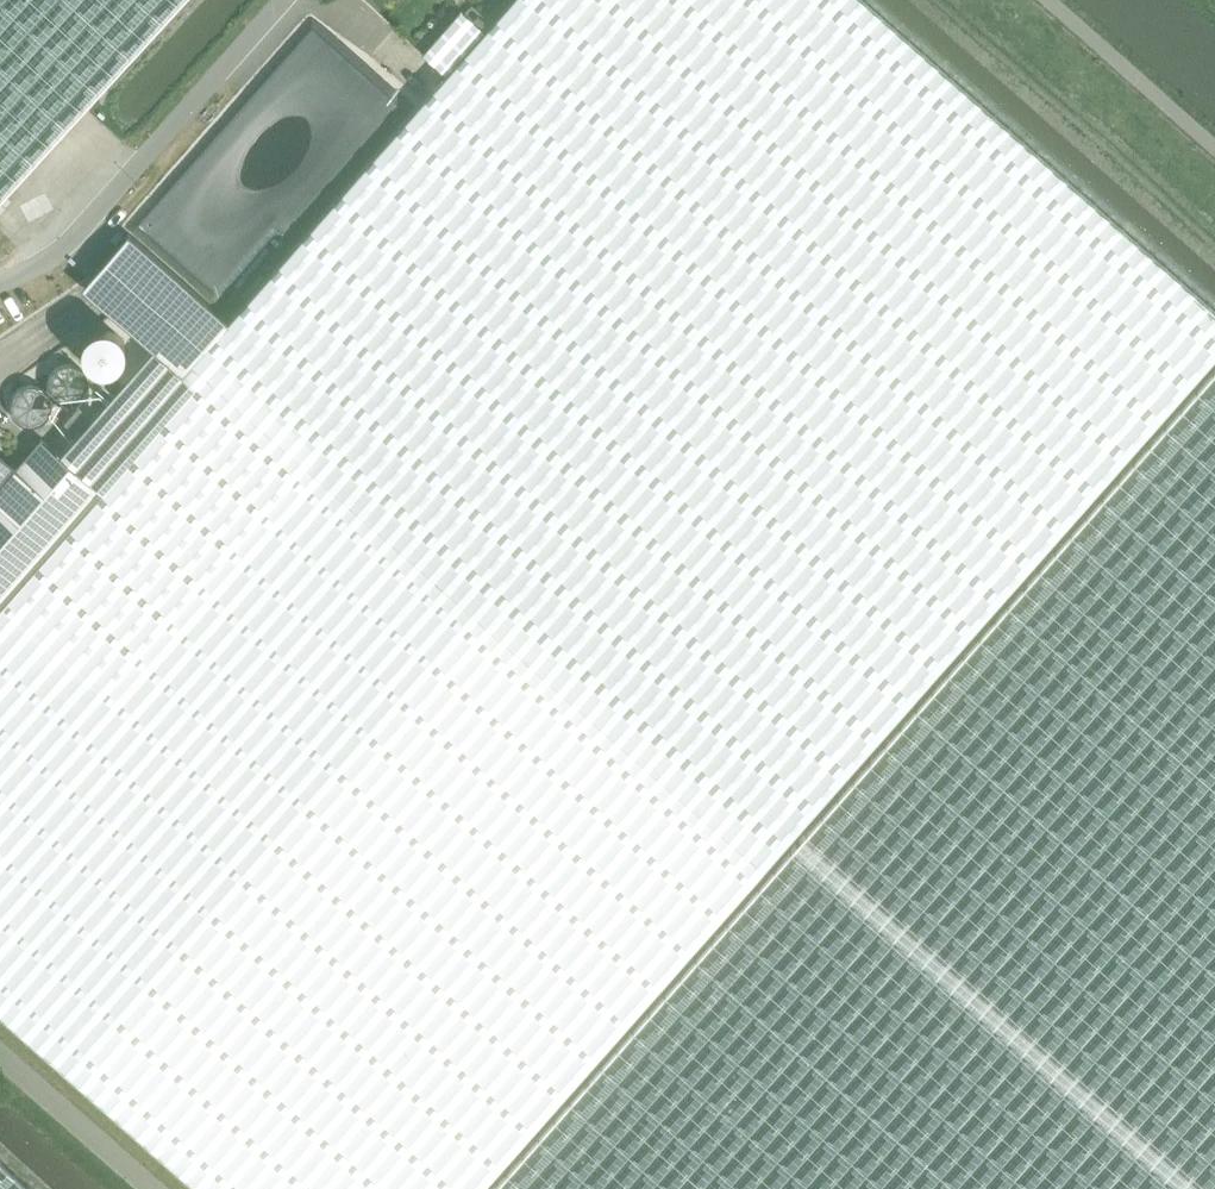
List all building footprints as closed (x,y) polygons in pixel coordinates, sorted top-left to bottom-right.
[(15,183),(181,0),(0,0),(0,200),(15,183)] [(196,359),(770,860),(1214,355),(1214,310),(862,0),(511,0),(485,30),(446,73),(445,72),(440,77),(330,205),(319,218),(229,322),(228,322),(196,359)] [(422,52),(445,72),(446,73),(485,30),(460,9),(422,52)] [(190,386),(180,378),(196,359),(228,322),(128,233),(88,278),(93,287),(111,313),(152,349),(141,362),(59,454),(40,438),(16,465),(0,451),(0,600),(190,386)] [(82,1085),(200,1188),(480,1188),(749,884),(770,860),(196,359),(180,378),(190,386),(0,600),(0,1012),(82,1085)] [(491,1188),(1214,1188),(1214,369),(491,1188)] [(0,1166),(0,1188),(25,1188),(0,1166)]
